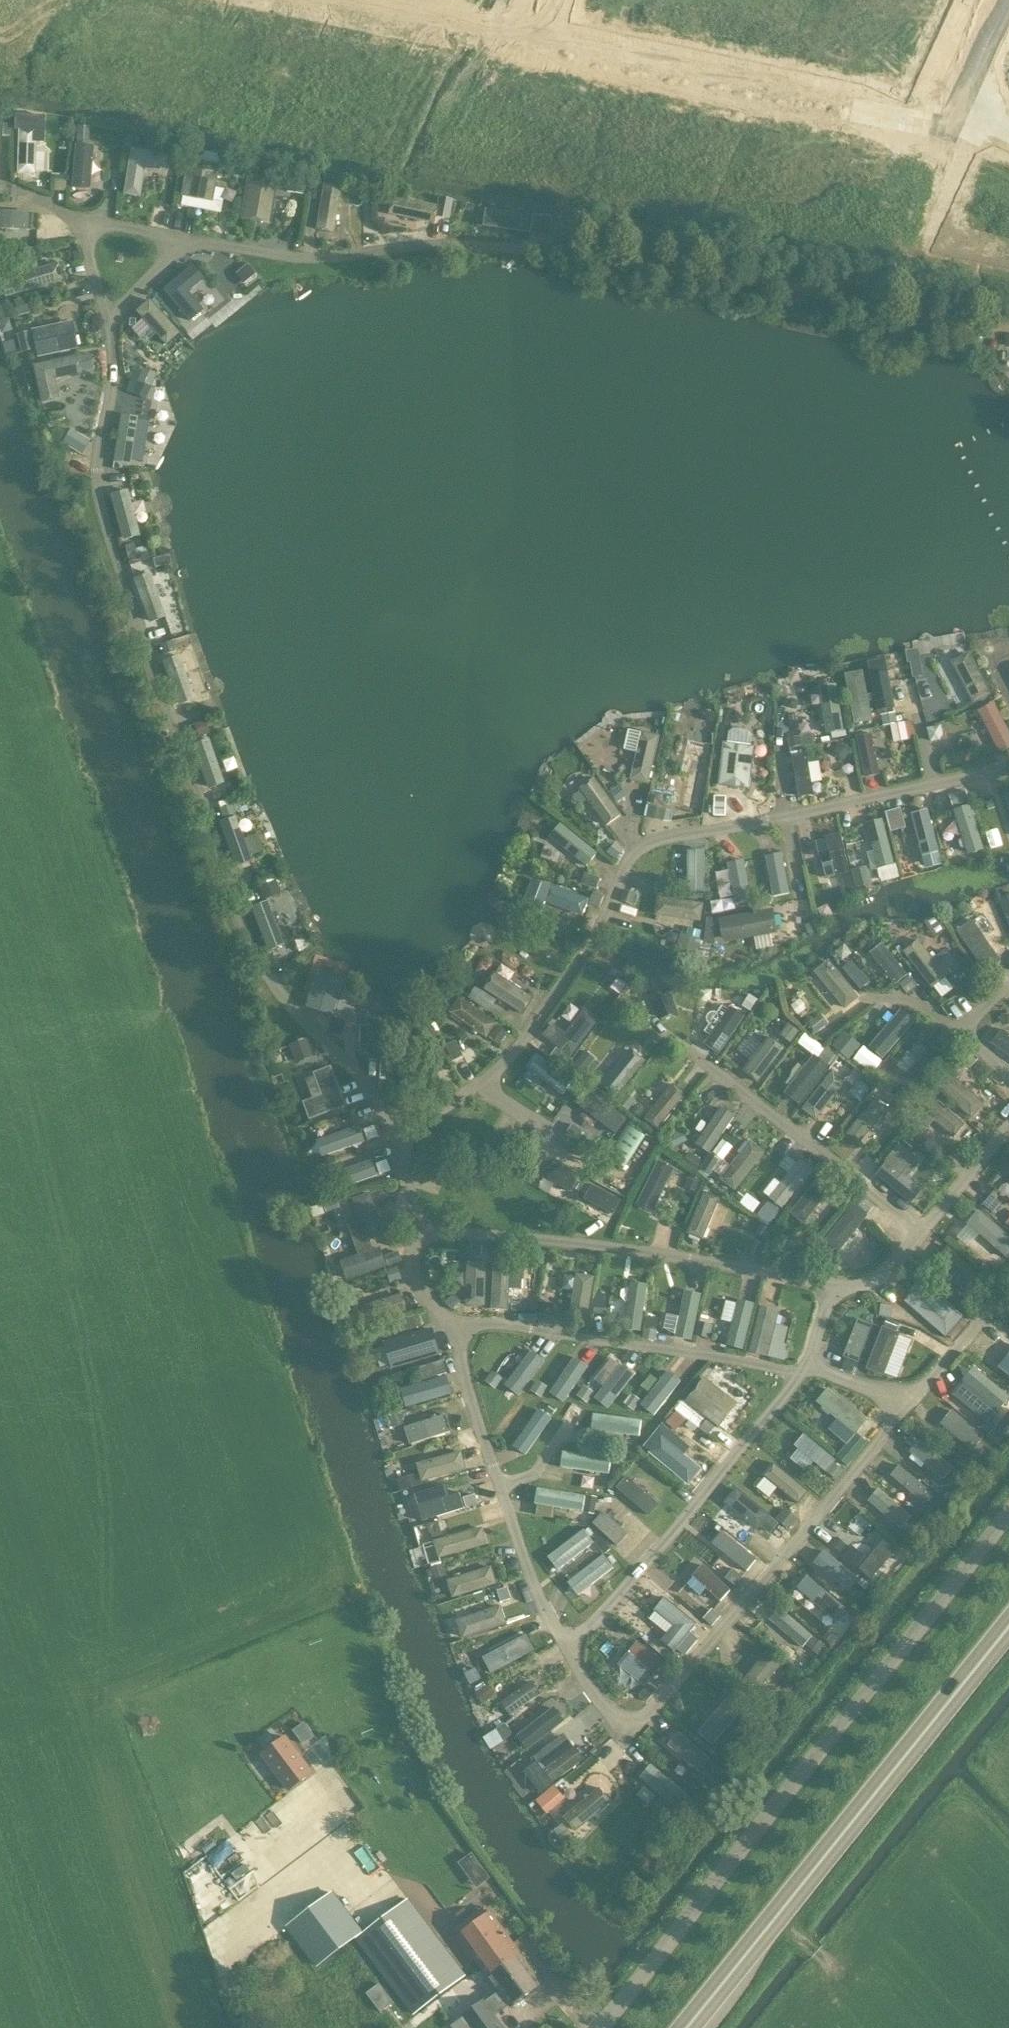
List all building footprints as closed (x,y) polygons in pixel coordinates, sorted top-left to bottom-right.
[(511,9),(515,0),(492,0),(511,9)] [(829,5),(839,9),(843,0),(831,0),(829,5)] [(854,0),(850,0),(845,11),(855,15),(860,3),(854,0)] [(826,24),(824,37),(834,39),(836,26),(826,24)] [(824,37),(821,49),(831,51),(834,39),(824,37)] [(44,115),(14,114),(13,129),(19,129),(18,174),(34,174),(35,130),(44,130),(44,115)] [(94,146),(75,144),(71,187),(90,189),(94,146)] [(131,150),(124,194),(139,196),(144,167),(165,171),(168,156),(131,150)] [(189,160),(182,195),(212,201),(219,165),(189,160)] [(275,181),(248,177),(240,222),(267,227),(275,181)] [(340,188),(324,186),(317,229),(333,232),(340,188)] [(392,198),(389,214),(432,223),(436,208),(392,198)] [(30,230),(30,213),(0,212),(0,228),(30,230)] [(479,212),(477,227),(525,234),(527,219),(479,212)] [(247,286),(260,276),(248,262),(236,272),(247,286)] [(15,276),(20,292),(62,280),(58,264),(15,276)] [(201,280),(191,268),(163,291),(188,322),(201,312),(185,293),(201,280)] [(151,303),(138,315),(165,344),(178,333),(151,303)] [(60,325),(31,331),(37,357),(76,349),(73,335),(62,338),(60,325)] [(32,366),(41,404),(59,400),(55,379),(80,374),(77,356),(32,366)] [(127,391),(150,397),(156,372),(133,367),(127,391)] [(137,418),(121,415),(114,459),(130,462),(137,418)] [(62,441),(83,453),(92,438),(71,426),(62,441)] [(127,491),(111,495),(122,538),(138,534),(127,491)] [(150,573),(134,578),(149,624),(166,619),(150,573)] [(173,634),(189,632),(182,594),(166,597),(173,634)] [(969,655),(954,662),(974,702),(989,694),(969,655)] [(179,656),(163,662),(178,703),(193,698),(179,656)] [(865,673),(848,676),(857,724),(873,721),(870,703),(877,702),(879,712),(896,709),(887,660),(870,664),(875,689),(868,691),(865,673)] [(837,687),(820,690),(827,733),(843,731),(837,687)] [(980,711),(1000,751),(1008,746),(1008,733),(994,704),(980,711)] [(892,721),(894,740),(915,738),(913,719),(892,721)] [(790,737),(793,750),(817,744),(813,731),(790,737)] [(659,736),(642,733),(632,780),(648,783),(659,736)] [(872,735),(857,738),(865,778),(880,775),(872,735)] [(208,739),(192,745),(208,790),(224,785),(208,739)] [(725,744),(720,784),(749,788),(753,748),(725,744)] [(710,759),(693,755),(684,798),(700,802),(710,759)] [(807,756),(793,758),(800,797),(814,794),(807,756)] [(595,779),(580,790),(606,826),(622,815),(595,779)] [(967,789),(951,793),(954,805),(971,801),(967,789)] [(648,815),(673,820),(675,808),(650,803),(648,815)] [(970,805),(954,810),(968,853),(983,848),(970,805)] [(902,806),(887,810),(893,830),(908,826),(902,806)] [(928,810),(912,814),(923,855),(938,851),(928,810)] [(235,817),(219,822),(235,868),(251,862),(235,817)] [(883,821),(867,825),(879,868),(894,864),(883,821)] [(559,825),(549,838),(587,867),(597,854),(559,825)] [(988,831),(993,847),(1004,843),(999,828),(988,831)] [(841,836),(827,839),(835,877),(849,873),(841,836)] [(781,850),(767,853),(775,897),(789,894),(781,850)] [(704,851),(688,851),(688,894),(704,894),(704,851)] [(743,857),(728,859),(735,904),(751,901),(743,857)] [(854,868),(857,885),(874,882),(871,865),(854,868)] [(550,886),(544,900),(582,914),(588,900),(550,886)] [(628,928),(641,893),(627,888),(615,923),(628,928)] [(1000,899),(1008,922),(1008,896),(1000,899)] [(659,898),(656,915),(700,921),(703,905),(659,898)] [(267,901),(251,907),(267,952),(283,946),(267,901)] [(723,923),(726,938),(774,930),(771,914),(723,923)] [(970,930),(959,938),(983,969),(993,961),(970,930)] [(946,950),(934,960),(918,940),(905,951),(932,986),(958,966),(946,950)] [(883,944),(871,953),(895,985),(907,976),(883,944)] [(954,986),(974,969),(967,961),(947,978),(954,986)] [(829,962),(816,972),(846,1010),(858,1000),(829,962)] [(495,974),(486,989),(523,1013),(533,999),(495,974)] [(346,981),(330,975),(315,1017),(331,1022),(346,981)] [(490,1008),(497,999),(480,988),(474,997),(490,1008)] [(460,998),(450,1012),(487,1039),(498,1024),(460,998)] [(665,1000),(656,1006),(664,1019),(673,1013),(665,1000)] [(705,1045),(720,1055),(746,1016),(730,1006),(705,1045)] [(558,1046),(571,1055),(598,1020),(586,1010),(558,1046)] [(389,1012),(372,1011),(370,1056),(388,1056),(389,1012)] [(916,1024),(901,1011),(870,1048),(885,1061),(916,1024)] [(426,1018),(412,1025),(431,1065),(446,1058),(426,1018)] [(849,1058),(863,1044),(847,1029),(833,1043),(849,1058)] [(992,1043),(1008,1057),(1008,1036),(1002,1030),(992,1043)] [(807,1033),(800,1042),(818,1055),(825,1045),(807,1033)] [(743,1072),(758,1084),(786,1049),(770,1036),(743,1072)] [(308,1037),(290,1045),(299,1064),(317,1056),(308,1037)] [(601,1086),(615,1097),(645,1061),(631,1050),(601,1086)] [(895,1089),(908,1100),(940,1063),(927,1052),(895,1089)] [(537,1055),(527,1068),(563,1095),(573,1083),(537,1055)] [(785,1094),(800,1105),(829,1066),(814,1055),(785,1094)] [(322,1093),(303,1100),(309,1116),(344,1103),(331,1067),(315,1073),(322,1093)] [(803,1109),(817,1120),(847,1081),(833,1070),(803,1109)] [(947,1072),(934,1087),(971,1120),(984,1105),(947,1072)] [(852,1094),(865,1097),(869,1083),(856,1079),(852,1094)] [(645,1120),(658,1130),(686,1095),(673,1085),(645,1120)] [(584,1090),(574,1104),(610,1132),(620,1119),(584,1090)] [(954,1138),(965,1126),(930,1096),(920,1108),(954,1138)] [(847,1135),(859,1145),(888,1109),(875,1099),(847,1135)] [(697,1143),(710,1152),(734,1117),(721,1108),(697,1143)] [(538,1133),(532,1144),(551,1155),(566,1130),(531,1109),(522,1124),(538,1133)] [(610,1150),(627,1163),(647,1136),(630,1123),(610,1150)] [(317,1140),(323,1156),(365,1142),(359,1126),(317,1140)] [(722,1179),(735,1189),(764,1153),(751,1142),(722,1179)] [(710,1153),(703,1168),(714,1173),(721,1158),(710,1153)] [(330,1175),(335,1191),(377,1176),(372,1160),(330,1175)] [(675,1169),(659,1161),(637,1206),(653,1214),(675,1169)] [(543,1176),(571,1192),(578,1178),(550,1162),(543,1176)] [(910,1206),(921,1192),(886,1164),(875,1178),(910,1206)] [(767,1201),(780,1211),(807,1176),(795,1166),(767,1201)] [(792,1213),(804,1223),(835,1185),(822,1175),(792,1213)] [(585,1199),(613,1214),(621,1200),(592,1185),(585,1199)] [(341,1261),(347,1280),(388,1267),(381,1247),(372,1250),(369,1242),(386,1236),(372,1193),(353,1199),(361,1222),(350,1225),(360,1255),(341,1261)] [(720,1198),(705,1193),(689,1234),(704,1240),(720,1198)] [(826,1241),(839,1251),(867,1217),(854,1206),(826,1241)] [(968,1224),(1008,1258),(1008,1256),(1008,1237),(979,1211),(968,1224)] [(384,1224),(392,1247),(401,1243),(393,1221),(384,1224)] [(948,1247),(937,1262),(971,1289),(982,1275),(948,1247)] [(486,1264),(470,1263),(469,1306),(485,1307),(486,1264)] [(511,1265),(494,1265),(493,1310),(510,1310),(511,1265)] [(594,1277),(576,1274),(569,1321),(588,1324),(594,1277)] [(920,1279),(910,1291),(945,1321),(955,1309),(920,1279)] [(647,1287),(631,1285),(625,1329),(641,1331),(647,1287)] [(701,1297),(685,1293),(676,1337),(692,1340),(701,1297)] [(354,1309),(360,1327),(407,1312),(401,1294),(354,1309)] [(754,1303),(738,1299),(727,1345),(743,1349),(754,1303)] [(779,1311),(760,1307),(750,1352),(769,1356),(779,1311)] [(872,1327),(858,1321),(845,1356),(859,1361),(872,1327)] [(917,1326),(905,1324),(900,1371),(912,1372),(917,1326)] [(383,1342),(391,1368),(440,1354),(432,1327),(383,1342)] [(994,1348),(1008,1360),(1008,1340),(1004,1336),(994,1348)] [(544,1362),(531,1352),(506,1385),(519,1395),(544,1362)] [(588,1367),(574,1358),(551,1392),(564,1401),(588,1367)] [(634,1375),(621,1365),(595,1398),(609,1408),(634,1375)] [(976,1370),(966,1382),(998,1409),(1008,1397),(976,1370)] [(681,1382),(668,1371),(641,1406),(654,1416),(681,1382)] [(402,1390),(408,1407),(452,1393),(447,1377),(402,1390)] [(705,1379),(688,1401),(720,1426),(737,1404),(705,1379)] [(830,1391),(819,1403),(855,1434),(866,1421),(830,1391)] [(552,1418),(539,1409),(514,1447),(527,1456),(552,1418)] [(952,1412),(942,1424),(973,1450),(983,1438),(952,1412)] [(404,1428),(410,1445),(452,1432),(446,1415),(404,1428)] [(597,1416),(595,1431),(638,1436),(640,1421),(597,1416)] [(852,1463),(864,1438),(852,1433),(841,1458),(852,1463)] [(803,1435),(795,1446),(827,1472),(836,1461),(803,1435)] [(662,1439),(651,1452),(689,1482),(699,1469),(662,1439)] [(912,1453),(944,1479),(953,1467),(921,1441),(912,1453)] [(418,1464),(423,1480),(465,1468),(461,1452),(418,1464)] [(566,1453),(564,1467),(608,1473),(610,1458),(566,1453)] [(775,1464),(764,1477),(798,1505),(809,1493),(775,1464)] [(903,1467),(893,1480),(928,1507),(938,1494),(903,1467)] [(628,1477),(618,1489),(649,1515),(658,1503),(628,1477)] [(535,1488),(533,1503),(578,1509),(580,1495),(535,1488)] [(737,1490),(727,1502),(758,1528),(768,1516),(737,1490)] [(869,1501),(900,1528),(910,1516),(879,1490),(869,1501)] [(424,1506),(428,1521),(468,1510),(463,1495),(424,1506)] [(593,1524),(617,1546),(628,1534),(604,1512),(593,1524)] [(435,1541),(440,1556),(486,1543),(482,1528),(435,1541)] [(548,1557),(558,1570),(593,1543),(583,1530),(548,1557)] [(722,1533),(713,1545),(748,1573),(758,1560),(722,1533)] [(895,1551),(884,1541),(860,1569),(871,1578),(895,1551)] [(824,1551),(814,1564),(848,1592),(859,1579),(824,1551)] [(613,1569),(603,1556),(568,1582),(578,1595),(613,1569)] [(704,1566),(694,1577),(721,1601),(731,1591),(704,1566)] [(447,1580),(453,1599),(497,1586),(491,1567),(447,1580)] [(811,1580),(801,1591),(828,1613),(837,1602),(811,1580)] [(666,1598),(655,1611),(674,1626),(663,1640),(675,1651),(697,1624),(666,1598)] [(457,1620),(463,1639),(508,1624),(502,1606),(457,1620)] [(784,1611),(774,1623),(803,1647),(812,1635),(784,1611)] [(638,1643),(620,1665),(645,1686),(664,1663),(638,1643)] [(478,1665),(485,1679),(521,1660),(513,1646),(478,1665)] [(787,1658),(771,1646),(737,1689),(752,1701),(787,1658)] [(540,1694),(531,1682),(502,1703),(510,1715),(540,1694)] [(744,1708),(728,1695),(697,1734),(713,1746),(744,1708)] [(563,1721),(553,1709),(519,1736),(529,1749),(563,1721)] [(679,1733),(669,1745),(699,1771),(710,1759),(679,1733)] [(309,1773),(286,1741),(267,1754),(290,1786),(309,1773)] [(582,1760),(574,1749),(544,1770),(553,1782),(582,1760)] [(653,1766),(642,1779),(676,1807),(687,1794),(653,1766)] [(545,1812),(563,1799),(547,1774),(528,1787),(545,1812)] [(563,1817),(576,1833),(611,1803),(598,1787),(563,1817)] [(333,1894),(287,1929),(316,1967),(362,1933),(333,1894)] [(408,1901),(350,1946),(358,1955),(366,1949),(423,2024),(473,1986),(408,1901)] [(483,1967),(514,1945),(491,1914),(457,1939),(472,1960),(476,1958),(483,1967)] [(542,1984),(514,1945),(483,1967),(512,2006),(542,1984)] [(380,1984),(367,1993),(381,2012),(394,2003),(380,1984)] [(457,2027),(494,2027),(476,2004),(452,2021),(457,2027)]
